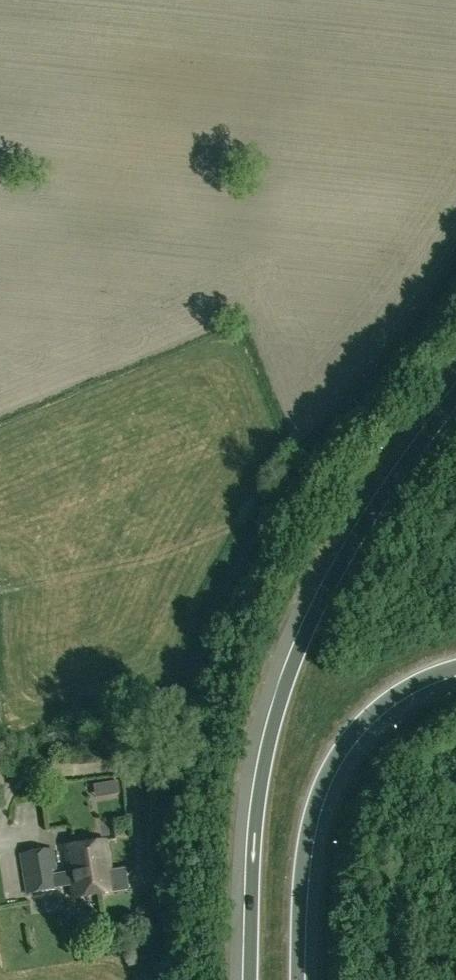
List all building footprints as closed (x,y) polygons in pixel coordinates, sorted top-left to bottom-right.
[(116,782),(105,784),(107,795),(118,793),(116,782)] [(107,841),(65,848),(73,899),(129,890),(125,868),(112,871),(107,841)] [(53,849),(20,855),(28,896),(60,890),(53,849)]
